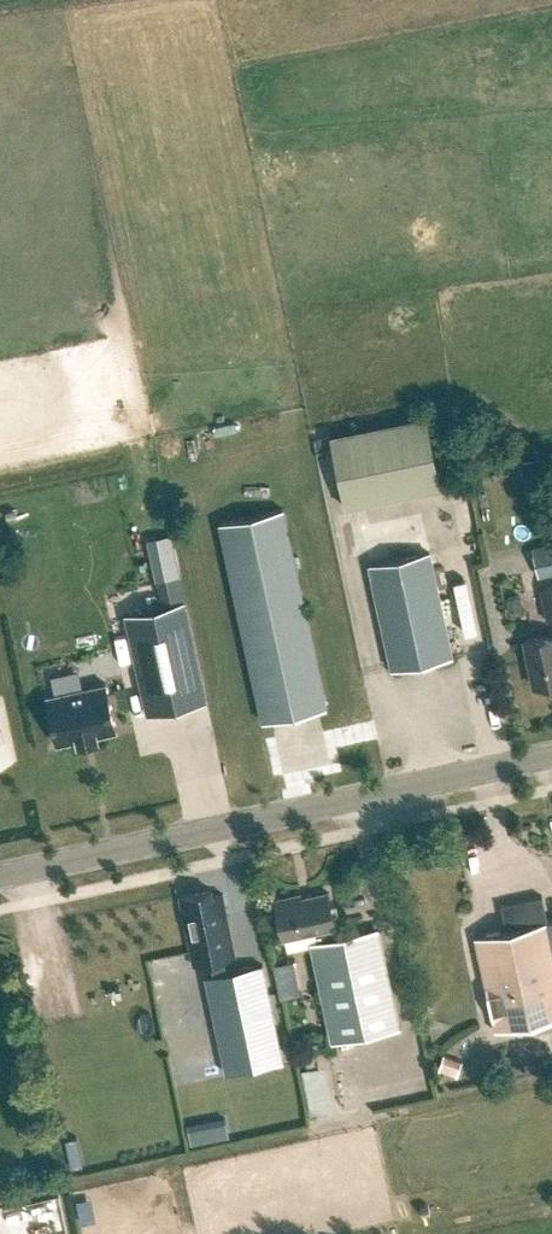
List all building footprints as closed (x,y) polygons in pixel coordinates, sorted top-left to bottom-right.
[(442,487),(427,416),(331,436),(346,507),(442,487)] [(264,721),(327,707),(285,509),(221,523),(264,721)] [(180,577),(171,535),(154,538),(164,581),(180,577)] [(551,570),(551,542),(533,545),(539,573),(551,570)] [(453,656),(430,552),(372,565),(394,669),(453,656)] [(541,588),(548,621),(551,620),(551,586),(541,588)] [(206,701),(184,602),(125,615),(147,714),(206,701)] [(551,683),(551,634),(526,640),(535,686),(551,683)] [(117,731),(107,683),(48,696),(58,744),(77,739),(78,744),(98,740),(97,735),(117,731)] [(12,759),(0,705),(0,761),(12,759)] [(224,893),(215,895),(214,889),(181,896),(195,964),(212,961),(226,958),(237,956),(224,893)] [(401,1031),(380,931),(335,941),(332,927),(336,926),(329,892),(303,898),(303,895),(278,900),(286,937),(318,930),(321,944),(313,946),(334,1045),(401,1031)] [(543,896),(503,905),(508,930),(476,937),(496,1030),(551,1018),(551,936),(543,896)] [(284,1061),(265,965),(229,972),(226,958),(212,961),(215,975),(208,976),(227,1072),(284,1061)] [(292,978),(288,962),(274,965),(278,980),(292,978)] [(456,1077),(462,1061),(444,1055),(438,1071),(456,1077)] [(317,1065),(297,1069),(305,1113),(325,1109),(317,1065)] [(190,1146),(219,1140),(216,1125),(187,1130),(190,1146)] [(68,1155),(82,1152),(77,1129),(62,1133),(68,1155)]
